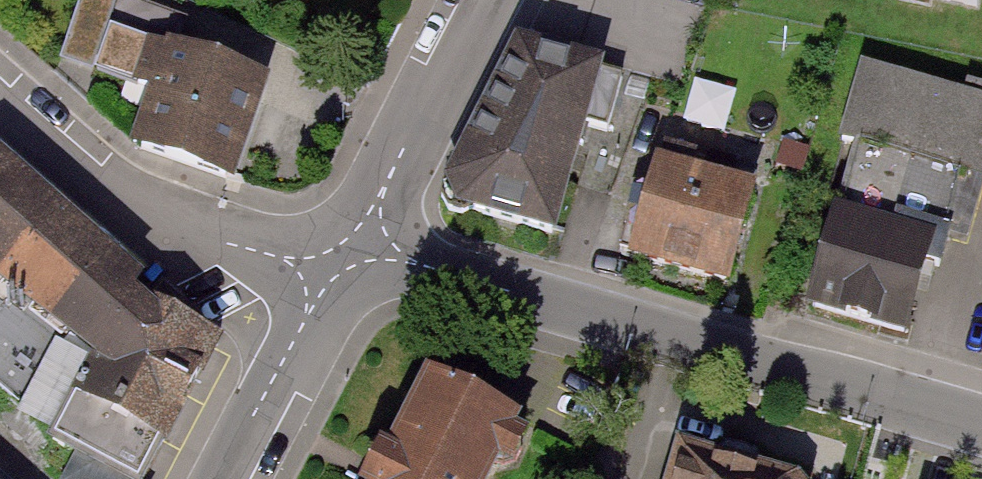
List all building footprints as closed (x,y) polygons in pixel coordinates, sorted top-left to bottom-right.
[(229,182),(259,86),(171,58),(182,25),(102,0),(84,0),(62,70),(156,100),(139,154),(229,182)] [(978,11),(980,0),(922,0),(978,11)] [(605,74),(522,52),(458,190),(467,213),(559,238),(605,74)] [(859,77),(839,152),(969,186),(981,136),(981,109),(859,77)] [(644,178),(619,266),(720,293),(744,205),(644,178)] [(208,345),(134,308),(0,194),(0,399),(57,446),(50,457),(75,469),(70,478),(141,478),(208,345)] [(921,255),(820,226),(796,309),(897,337),(921,255)] [(510,427),(429,388),(390,465),(383,461),(374,478),(484,478),(510,427)] [(676,478),(795,478),(684,448),(676,478)]
